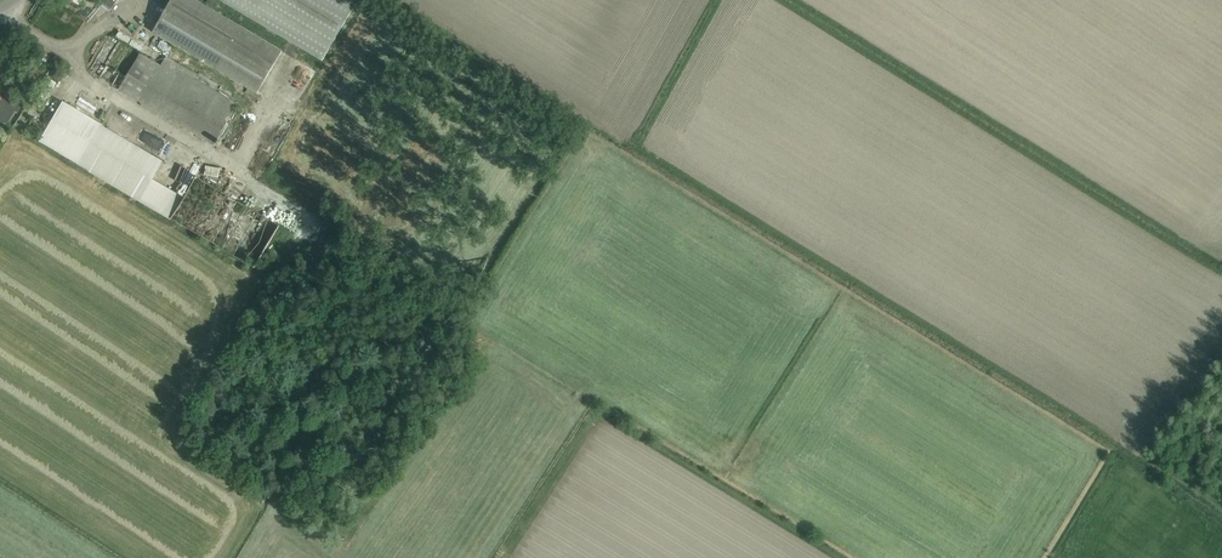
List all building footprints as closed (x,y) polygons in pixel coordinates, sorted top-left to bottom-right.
[(112,9),(118,0),(98,0),(112,9)] [(196,0),(173,0),(153,33),(257,95),(283,51),(196,0)] [(323,61),(359,0),(219,0),(323,61)] [(122,30),(119,36),(132,42),(135,35),(122,30)] [(135,38),(132,43),(144,49),(147,44),(135,38)] [(141,54),(120,89),(214,145),(239,105),(195,79),(198,75),(166,57),(161,66),(141,54)] [(26,87),(16,103),(24,108),(34,91),(26,87)] [(1,127),(3,123),(6,125),(14,112),(16,113),(20,108),(12,102),(11,105),(1,98),(0,99),(0,126),(1,127)] [(62,102),(38,142),(171,220),(184,198),(153,180),(164,162),(62,102)] [(127,130),(132,113),(116,108),(110,125),(127,130)] [(22,232),(27,221),(15,215),(10,227),(22,232)] [(54,229),(46,241),(60,250),(68,237),(54,229)] [(17,241),(6,232),(0,240),(0,244),(9,251),(17,241)] [(328,239),(323,249),(328,251),(333,242),(328,239)] [(3,266),(10,255),(0,249),(0,265),(3,266)] [(213,270),(218,261),(209,257),(205,265),(213,270)] [(200,271),(194,281),(204,287),(210,276),(200,271)] [(190,289),(184,300),(194,306),(200,295),(190,289)] [(158,298),(159,307),(167,306),(166,297),(158,298)] [(182,304),(176,315),(186,320),(192,309),(182,304)] [(89,320),(91,313),(83,310),(81,318),(89,320)] [(77,324),(70,335),(78,340),(85,330),(77,324)] [(17,336),(26,345),(33,337),(24,329),(17,336)] [(174,416),(175,403),(162,403),(162,415),(174,416)] [(0,457),(9,464),(15,456),(6,449),(0,457)] [(173,463),(178,455),(170,450),(165,458),(173,463)] [(97,466),(105,472),(112,463),(103,457),(97,466)] [(29,473),(32,464),(24,461),(21,470),(29,473)] [(194,484),(205,489),(211,474),(201,469),(194,484)] [(83,488),(93,492),(97,481),(88,477),(83,488)] [(55,478),(45,490),(56,499),(66,486),(55,478)] [(75,498),(69,509),(79,515),(85,504),(75,498)] [(123,512),(119,520),(128,526),(133,519),(123,512)] [(149,541),(153,535),(142,528),(138,535),(149,541)] [(244,548),(246,540),(239,537),(236,545),(244,548)] [(157,538),(153,544),(164,552),(169,545),(157,538)]
